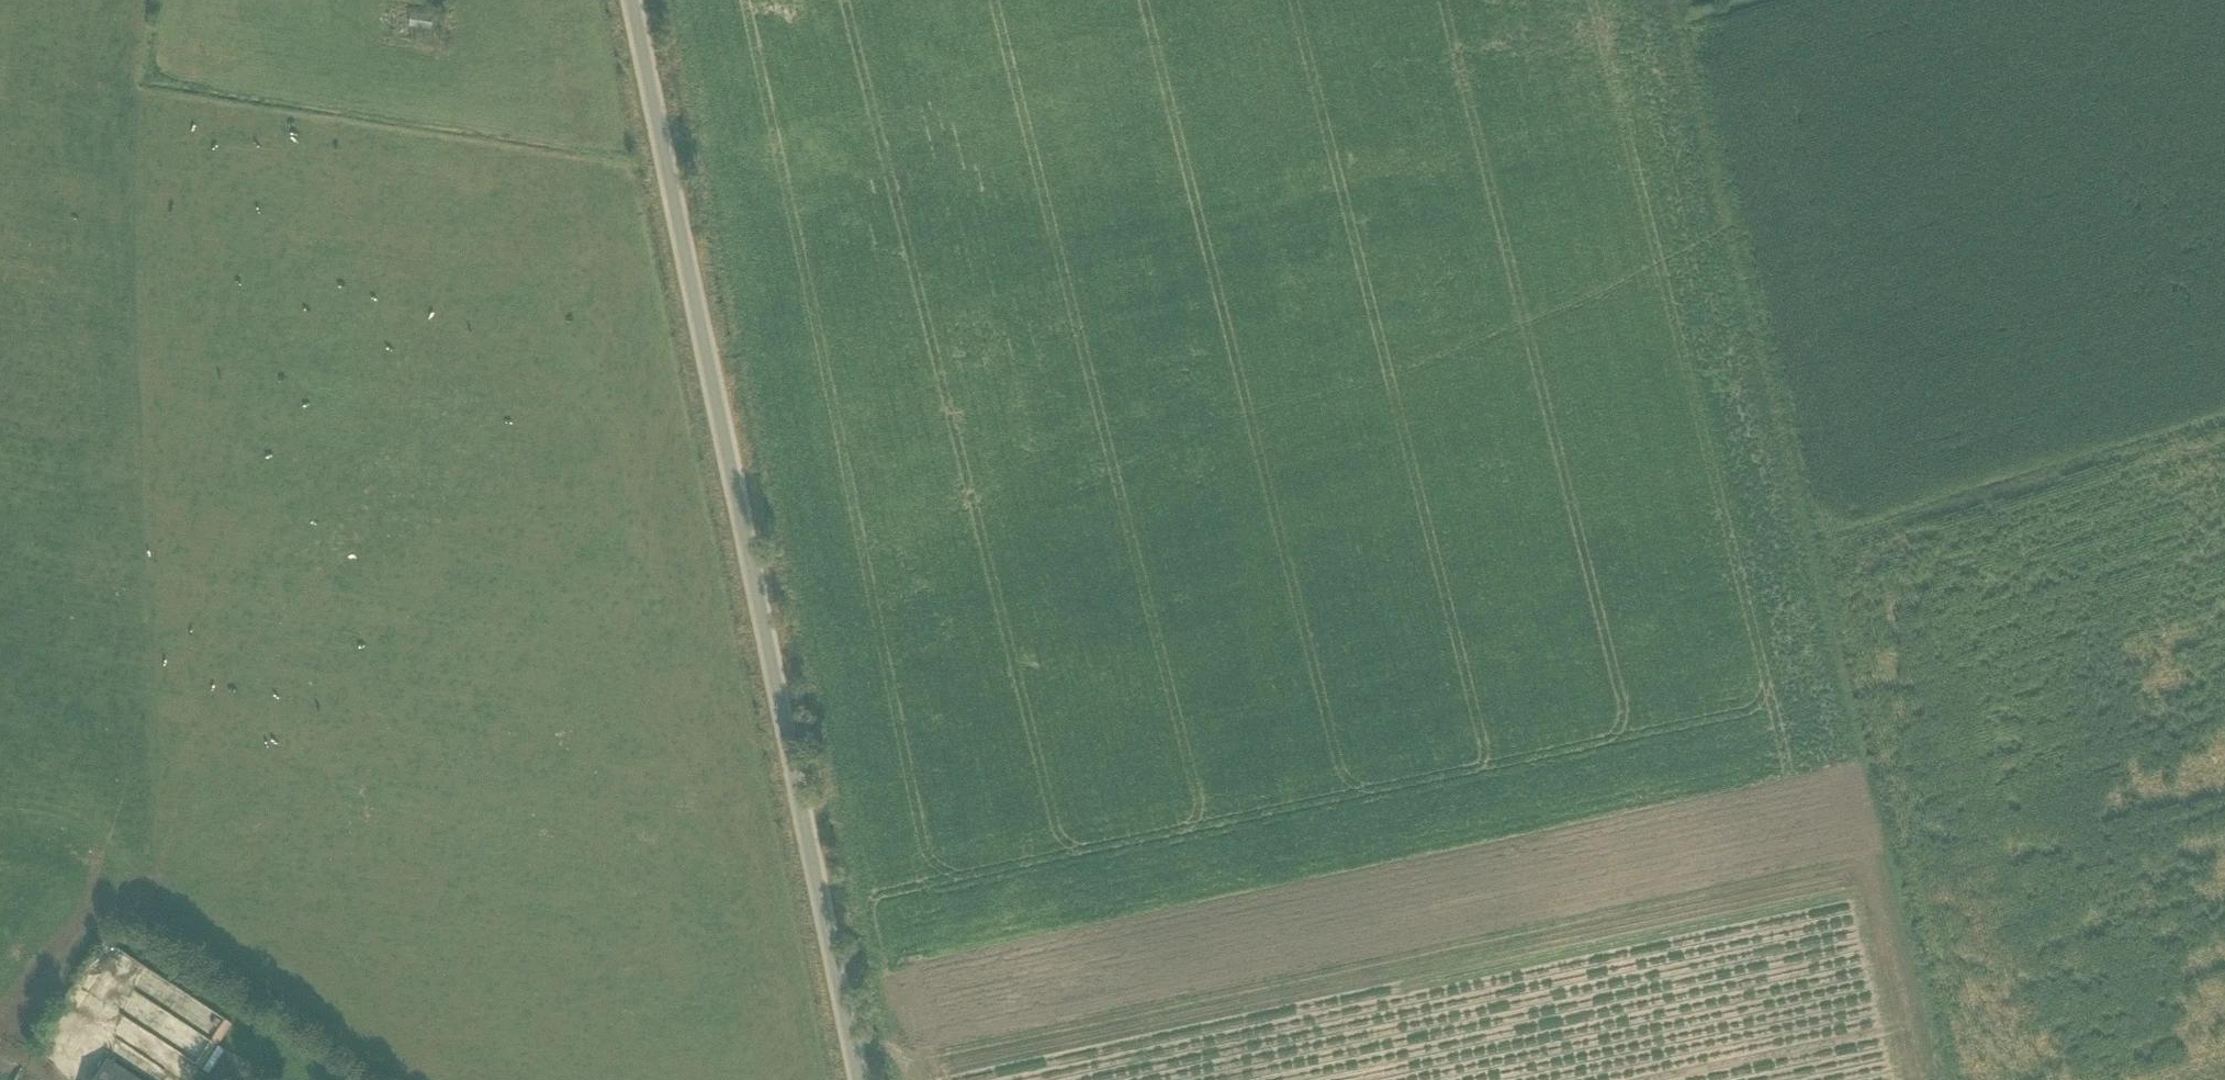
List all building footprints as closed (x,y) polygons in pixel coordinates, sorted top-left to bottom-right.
[(202,1069),(232,1019),(142,965),(106,1024),(155,1054),(161,1044),(202,1069)] [(105,1061),(93,1079),(136,1079),(105,1061)]
